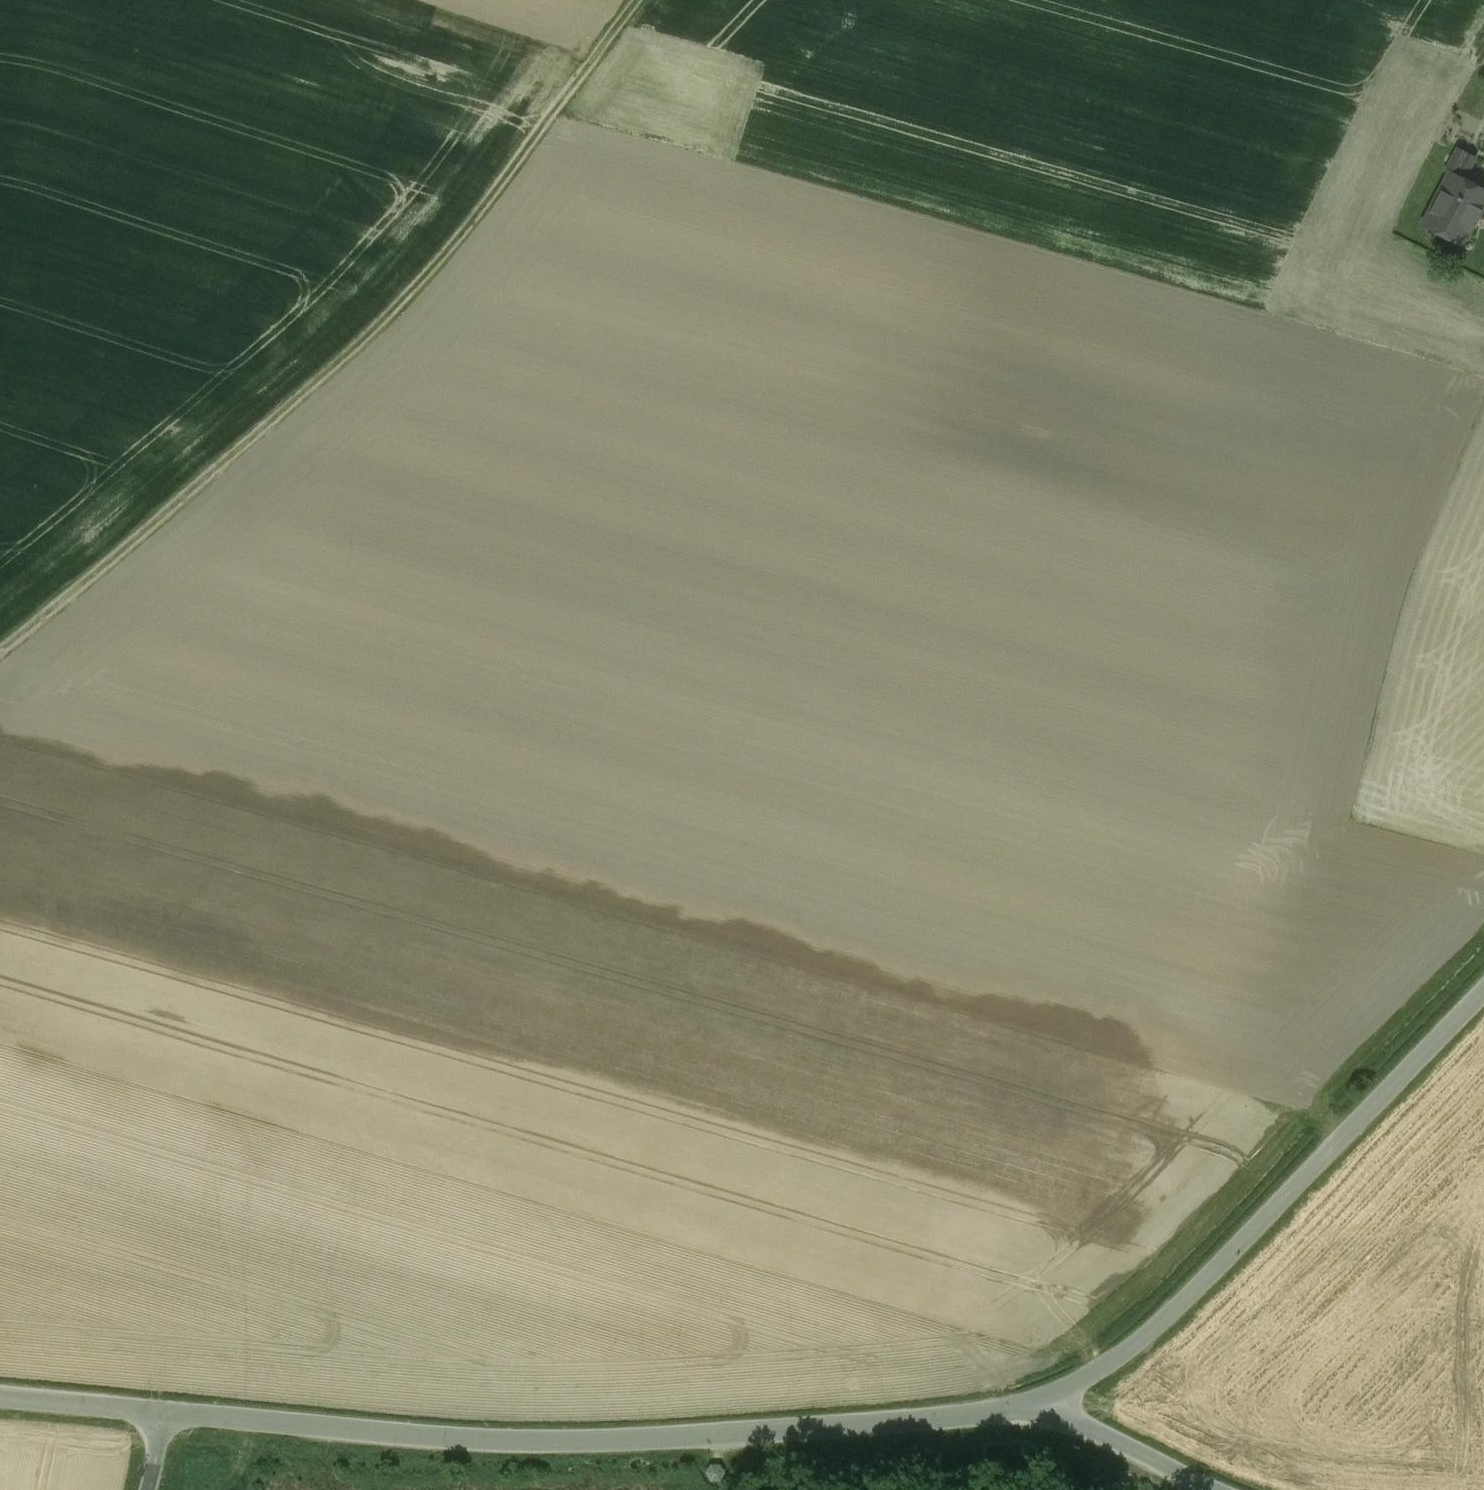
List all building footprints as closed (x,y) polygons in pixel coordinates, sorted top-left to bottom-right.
[(1422,225),(1462,246),(1483,203),(1483,191),(1449,173),(1422,225)]
